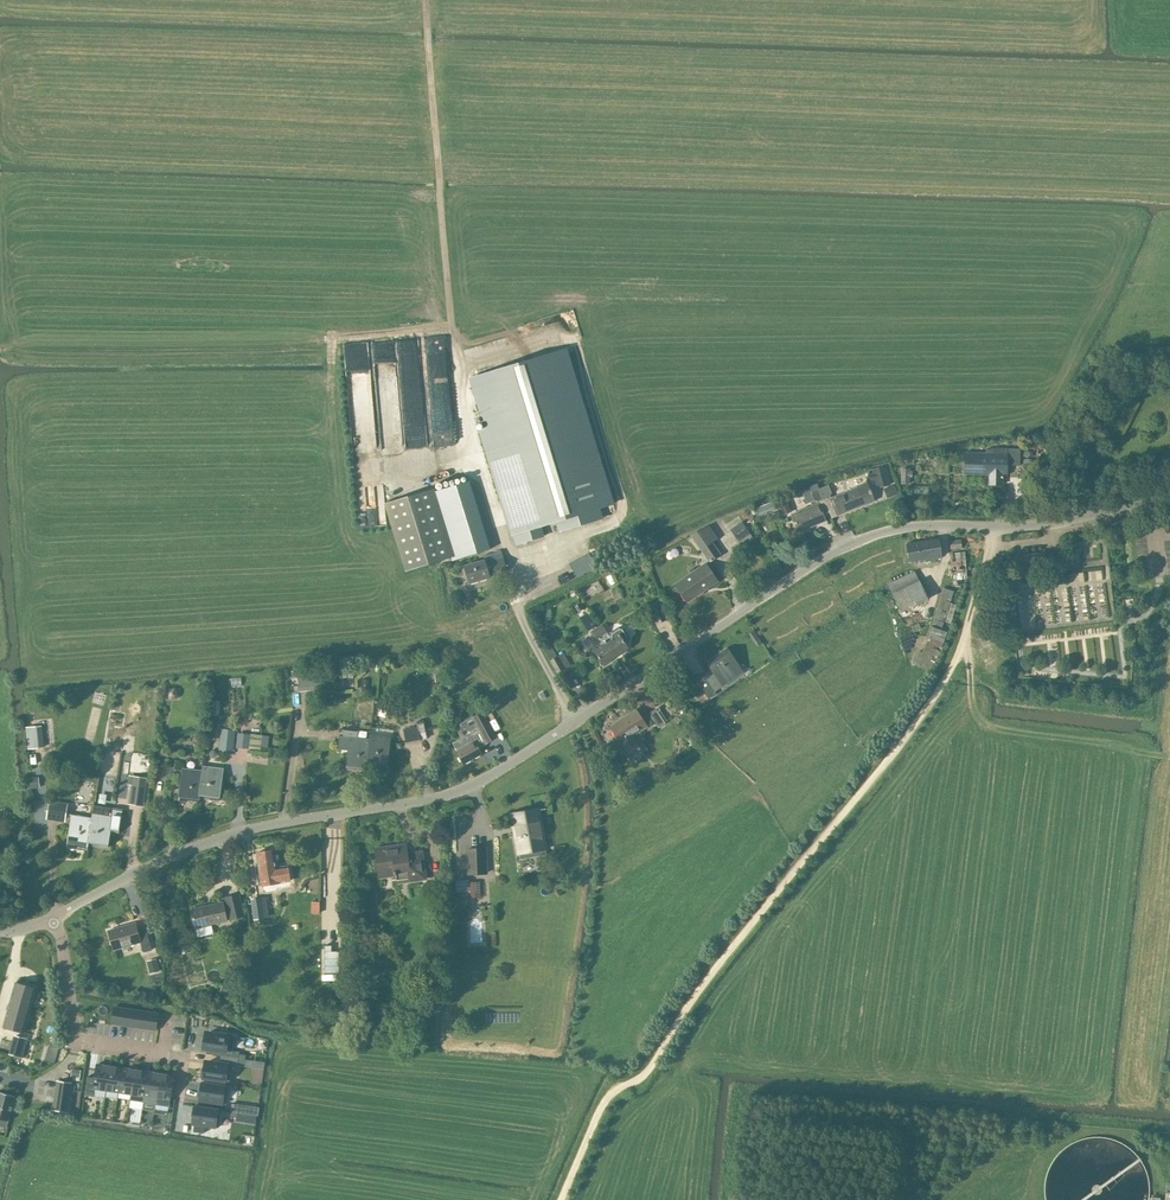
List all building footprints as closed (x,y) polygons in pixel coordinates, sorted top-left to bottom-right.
[(565,349),(471,378),(487,429),(481,431),(513,537),(515,545),(520,543),(544,536),(541,526),(555,521),(559,531),(603,518),(600,508),(612,504),(565,349)] [(985,450),(985,453),(965,452),(965,474),(989,474),(989,484),(1002,484),(1003,475),(1007,475),(1007,465),(1020,465),(1020,448),(995,448),(985,450)] [(891,485),(885,465),(872,469),(873,473),(868,474),(870,481),(874,480),(877,489),(891,485)] [(901,484),(910,484),(910,478),(912,478),(912,471),(910,471),(910,468),(901,468),(901,484)] [(456,555),(451,557),(452,560),(490,549),(469,480),(435,491),(456,555)] [(828,485),(820,488),(829,512),(832,518),(838,515),(837,514),(854,507),(855,508),(873,501),(870,494),(871,493),(870,490),(869,490),(866,483),(831,498),(829,494),(831,493),(828,485)] [(894,484),(883,489),(888,498),(898,493),(894,484)] [(435,491),(434,488),(384,504),(391,524),(406,571),(428,564),(451,557),(456,555),(435,491)] [(829,512),(820,488),(811,492),(814,501),(816,500),(817,502),(791,513),(798,530),(825,519),(823,515),(829,512)] [(777,501),(783,515),(792,512),(786,498),(777,501)] [(760,516),(778,509),(775,501),(757,508),(760,516)] [(742,521),(730,530),(739,542),(750,533),(742,521)] [(691,535),(700,549),(709,562),(721,554),(713,542),(718,538),(710,526),(691,535)] [(909,561),(941,556),(938,538),(906,544),(909,561)] [(950,549),(961,548),(961,539),(950,540),(950,549)] [(485,560),(464,566),(469,583),(490,577),(489,576),(507,570),(504,558),(502,550),(483,556),(485,560)] [(967,579),(967,570),(965,552),(950,553),(952,571),(953,580),(967,579)] [(718,581),(705,563),(675,584),(687,602),(718,581)] [(901,612),(928,599),(915,571),(908,574),(888,584),(901,612)] [(954,591),(942,587),(931,623),(942,627),(944,621),(951,623),(957,605),(950,602),(954,591)] [(579,603),(574,606),(578,612),(583,609),(579,603)] [(649,607),(658,624),(666,620),(657,603),(649,607)] [(942,627),(931,623),(930,626),(929,626),(925,639),(927,640),(921,652),(918,651),(912,663),(930,671),(939,653),(949,630),(942,627)] [(602,624),(597,627),(603,636),(608,632),(602,624)] [(603,636),(597,627),(591,631),(596,640),(603,636)] [(607,642),(616,656),(618,655),(629,648),(626,643),(628,641),(629,637),(622,627),(620,627),(611,632),(610,636),(612,638),(607,642)] [(614,657),(616,656),(607,642),(594,650),(603,665),(614,657)] [(714,672),(698,682),(709,699),(717,694),(715,691),(723,686),(743,672),(726,648),(706,661),(711,668),(714,672)] [(550,660),(549,660),(557,674),(558,674),(565,670),(557,656),(553,658),(551,660),(550,660)] [(447,673),(435,674),(436,683),(448,682),(447,673)] [(170,688),(167,691),(167,697),(171,700),(176,699),(180,696),(180,691),(176,687),(170,688)] [(476,688),(473,691),(474,697),(479,698),(483,694),(481,689),(476,688)] [(659,707),(649,713),(658,728),(668,721),(659,707)] [(623,718),(610,726),(627,750),(638,743),(633,735),(647,726),(638,712),(637,710),(636,709),(623,718)] [(453,743),(457,750),(456,751),(463,764),(482,754),(478,747),(481,746),(497,738),(492,728),(493,727),(490,721),(488,721),(483,711),(472,717),(478,729),(453,743)] [(25,727),(27,749),(44,748),(42,726),(25,727)] [(418,731),(417,726),(403,729),(406,744),(421,741),(419,731),(418,731)] [(221,728),(218,749),(234,751),(236,730),(221,728)] [(367,770),(367,766),(370,739),(357,738),(358,731),(343,729),(343,736),(339,735),(338,748),(348,750),(346,768),(367,770)] [(251,733),(249,748),(261,749),(262,735),(251,733)] [(370,739),(367,766),(387,768),(390,738),(370,736),(370,739)] [(202,771),(200,797),(219,799),(223,769),(203,767),(202,771)] [(199,802),(200,797),(202,771),(183,769),(179,799),(199,802)] [(134,792),(137,777),(129,775),(128,785),(131,785),(130,792),(134,792)] [(31,777),(28,778),(29,789),(32,788),(40,788),(39,777),(31,777)] [(145,794),(148,778),(137,777),(134,792),(145,794)] [(145,794),(134,792),(130,792),(129,804),(144,806),(145,794)] [(92,818),(88,844),(108,847),(110,832),(111,830),(119,832),(123,809),(113,807),(113,808),(94,805),(92,814),(92,818)] [(539,809),(512,815),(519,852),(546,847),(539,809)] [(66,814),(65,822),(71,823),(67,846),(88,849),(88,844),(92,818),(72,815),(66,814)] [(401,855),(400,845),(376,849),(380,879),(395,877),(395,875),(396,875),(397,884),(426,880),(422,852),(401,855)] [(466,848),(467,875),(488,874),(487,847),(466,848)] [(288,865),(276,867),(273,849),(257,852),(260,869),(259,869),(262,885),(263,884),(264,888),(267,891),(276,890),(278,885),(278,882),(290,880),(288,865)] [(480,881),(468,882),(468,892),(481,891),(480,881)] [(224,897),(230,920),(245,916),(240,893),(224,897)] [(261,897),(251,899),(254,919),(264,918),(261,897)] [(191,909),(195,928),(227,920),(223,901),(191,909)] [(114,949),(140,942),(143,952),(152,949),(147,932),(139,934),(135,923),(108,931),(114,949)] [(176,946),(172,930),(164,932),(168,947),(176,946)] [(156,959),(147,961),(150,971),(159,969),(156,959)] [(37,988),(15,982),(3,1026),(25,1032),(37,988)] [(111,1023),(119,1024),(121,1008),(114,1007),(111,1023)] [(119,1024),(126,1025),(129,1009),(121,1008),(119,1024)] [(126,1025),(134,1026),(136,1011),(129,1009),(126,1025)] [(134,1026),(141,1027),(143,1012),(136,1011),(134,1026)] [(141,1027),(149,1028),(151,1013),(143,1012),(141,1027)] [(151,1013),(149,1028),(156,1029),(158,1014),(151,1013)] [(203,1039),(201,1048),(232,1052),(234,1035),(218,1033),(218,1036),(205,1034),(204,1039),(203,1039)] [(202,1068),(201,1077),(232,1081),(234,1065),(218,1062),(217,1065),(205,1063),(204,1068),(202,1068)] [(95,1088),(106,1090),(110,1066),(97,1064),(95,1077),(87,1076),(85,1095),(93,1096),(95,1088)] [(106,1090),(119,1091),(122,1068),(110,1066),(106,1090)] [(119,1091),(132,1093),(135,1070),(122,1068),(119,1091)] [(143,1102),(143,1101),(144,1095),(148,1072),(135,1070),(132,1093),(131,1100),(143,1102)] [(144,1095),(143,1101),(157,1103),(158,1097),(157,1097),(160,1074),(148,1072),(144,1095)] [(174,1075),(160,1074),(157,1097),(158,1097),(170,1099),(174,1075)] [(53,1109),(68,1111),(72,1083),(57,1081),(53,1109)] [(200,1083),(199,1092),(200,1092),(200,1097),(212,1099),(212,1102),(228,1104),(231,1087),(200,1083)] [(9,1121),(12,1106),(14,1107),(16,1098),(15,1098),(15,1095),(0,1091),(0,1119),(9,1121)] [(193,1106),(192,1115),(193,1116),(193,1121),(205,1122),(205,1126),(221,1128),(224,1111),(193,1106)] [(245,1114),(244,1122),(256,1123),(257,1115),(248,1114),(245,1114)]
